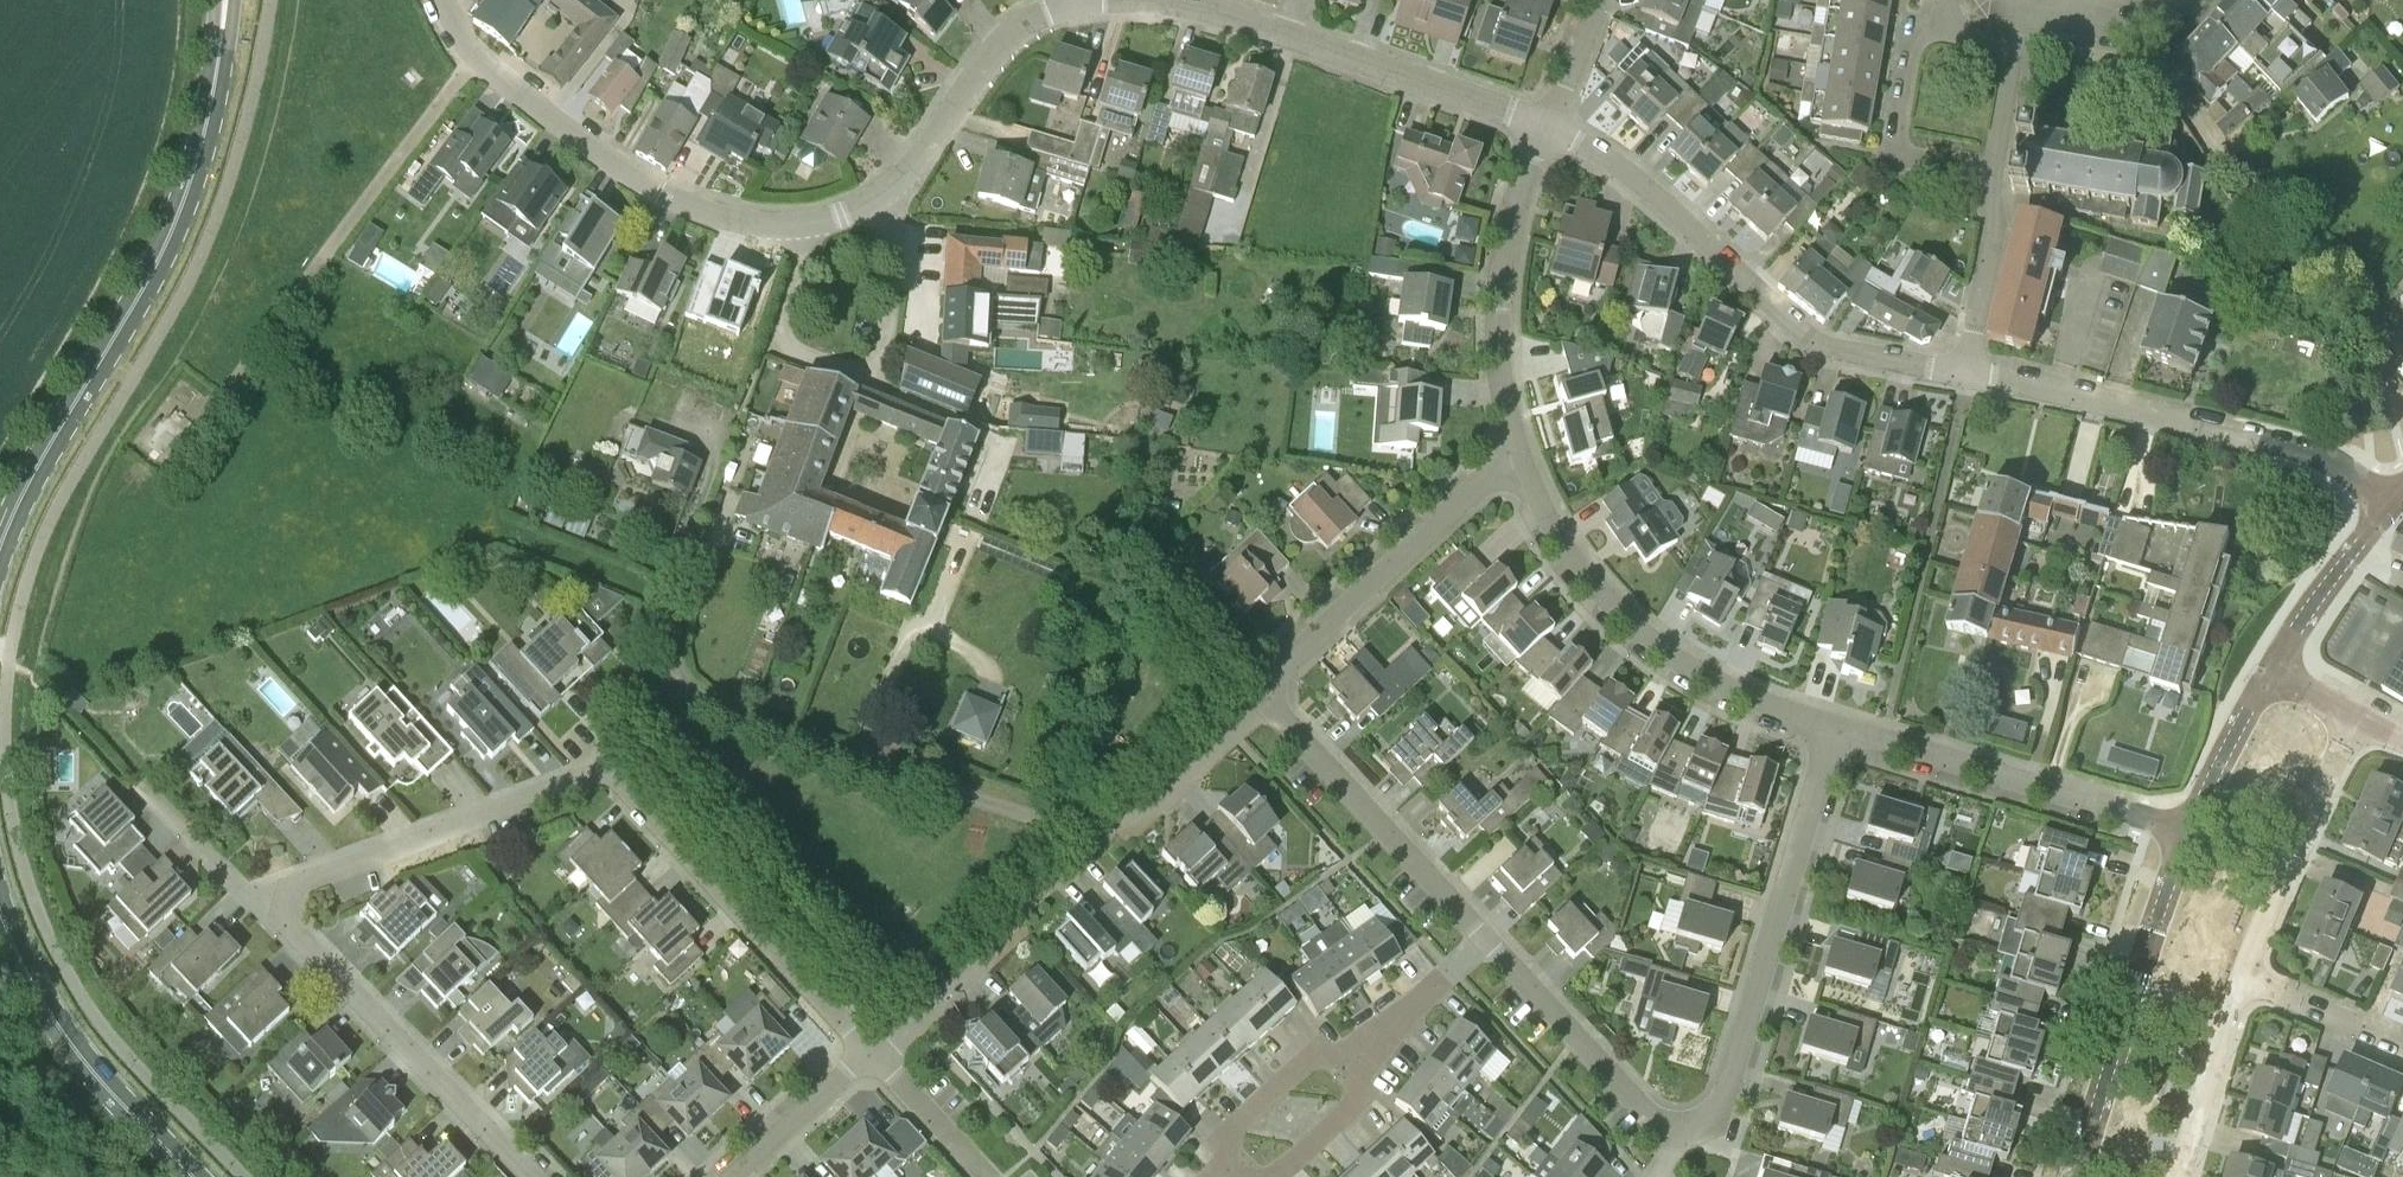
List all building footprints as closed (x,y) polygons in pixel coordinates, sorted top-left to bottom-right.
[(490,1),(473,24),(508,50),(542,2),(552,10),(559,0),(489,0),(490,1)] [(617,18),(593,0),(559,0),(552,10),(575,29),(548,64),(544,60),(535,72),(537,74),(538,73),(560,91),(561,90),(561,89),(617,18)] [(942,0),(885,0),(896,8),(900,3),(910,11),(907,16),(935,38),(954,14),(943,5),(942,0)] [(1356,10),(1359,0),(1327,0),(1356,10)] [(1470,0),(1405,0),(1397,24),(1455,43),(1470,0)] [(1555,0),(1507,0),(1489,54),(1525,67),(1533,40),(1540,43),(1555,0)] [(1703,11),(1674,0),(1645,0),(1640,14),(1650,18),(1645,32),(1688,49),(1703,11)] [(1703,11),(1708,0),(1674,0),(1703,11)] [(1890,0),(1828,0),(1828,1),(1821,0),(1817,0),(1816,10),(1826,12),(1823,29),(1813,27),(1809,48),(1820,50),(1814,85),(1803,84),(1800,105),(1810,106),(1807,125),(1820,127),(1818,138),(1860,145),(1862,134),(1866,135),(1890,0)] [(2257,23),(2233,0),(2211,25),(2211,26),(2208,29),(2235,57),(2240,51),(2255,64),(2254,66),(2281,94),(2312,66),(2308,63),(2264,19),(2257,23)] [(2322,57),(2301,36),(2312,24),(2287,1),(2286,0),(2234,0),(2233,0),(2257,23),(2264,19),(2308,63),(2312,66),(2313,66),(2322,57)] [(2324,25),(2337,10),(2327,0),(2303,0),(2324,25)] [(905,39),(875,22),(878,16),(863,7),(852,26),(847,23),(827,58),(844,68),(851,67),(857,56),(869,63),(863,74),(865,80),(889,94),(909,59),(898,52),(905,39)] [(2213,77),(2228,91),(2238,79),(2240,77),(2227,64),(2235,57),(2208,29),(2186,53),(2213,78),(2213,77)] [(675,75),(689,42),(672,34),(658,68),(675,75)] [(1794,53),(1797,38),(1777,35),(1775,50),(1794,53)] [(617,64),(632,45),(621,36),(606,55),(617,64)] [(1628,116),(1657,85),(1638,68),(1650,55),(1639,45),(1615,70),(1626,79),(1609,98),(1628,116)] [(1076,103),(1089,60),(1055,50),(1042,93),(1039,102),(1074,113),(1076,103)] [(2350,97),(2337,79),(2352,67),(2339,51),(2311,74),(2316,80),(2294,97),(2316,125),(2350,97)] [(2197,94),(2212,108),(2226,93),(2228,91),(2213,77),(2213,78),(2186,53),(2172,67),(2199,92),(2197,94)] [(1199,119),(1205,103),(1217,64),(1183,54),(1172,93),(1173,93),(1167,109),(1155,105),(1144,141),(1161,146),(1172,112),(1199,119)] [(631,115),(657,69),(645,59),(631,78),(616,66),(590,100),(610,116),(618,105),(631,115)] [(1785,85),(1788,65),(1772,62),(1769,82),(1785,85)] [(1079,121),(1072,145),(1067,162),(1088,168),(1099,129),(1132,139),(1136,121),(1149,78),(1118,69),(1114,83),(1107,81),(1098,110),(1100,110),(1093,125),(1079,121)] [(2382,103),(2399,90),(2382,69),(2365,83),(2382,103)] [(1214,107),(1207,133),(1230,140),(1232,133),(1254,140),(1271,81),(1241,71),(1236,89),(1231,88),(1225,109),(1214,107)] [(1751,90),(1758,80),(1749,72),(1741,82),(1751,90)] [(1675,125),(1698,100),(1669,73),(1657,85),(1628,116),(1648,133),(1665,115),(1675,125)] [(695,121),(710,96),(709,83),(696,75),(673,109),(665,104),(635,155),(664,173),(696,122),(695,121)] [(1728,97),(1736,88),(1723,77),(1715,85),(1728,97)] [(2240,106),(2253,93),(2238,79),(2228,91),(2226,93),(2240,106)] [(2253,93),(2240,106),(2251,117),(2270,101),(2259,88),(2253,93)] [(843,166),(868,121),(827,97),(801,142),(843,166)] [(764,151),(778,128),(728,99),(700,149),(724,162),(729,154),(746,164),(756,146),(764,151)] [(1688,170),(1728,127),(1698,100),(1675,125),(1685,134),(1668,152),(1688,170)] [(2225,140),(2251,117),(2240,106),(2216,127),(2225,140)] [(508,144),(480,123),(466,142),(453,133),(429,165),(443,175),(453,163),(479,182),(508,144)] [(2176,167),(2169,164),(2143,160),(2145,151),(2140,151),(2141,148),(2138,147),(2137,150),(2120,148),(2121,145),(2118,144),(2118,147),(2101,144),(2101,142),(2098,141),(2098,144),(2081,141),(2081,139),(2078,138),(2078,141),(2077,141),(2079,128),(2063,125),(2062,134),(2059,133),(2058,138),(2041,135),(2042,132),(2023,130),(2019,148),(2020,148),(2016,174),(2015,174),(2012,192),(2031,195),(2032,190),(2072,196),(2072,198),(2133,208),(2131,225),(2159,228),(2163,206),(2169,205),(2176,202),(2173,216),(2198,219),(2205,175),(2182,170),(2181,173),(2179,170),(2176,167)] [(1734,179),(1758,154),(1728,127),(1688,170),(1707,188),(1724,170),(1734,179)] [(1067,162),(1072,145),(1031,132),(1025,149),(1026,149),(1067,162)] [(1452,151),(1405,135),(1394,168),(1405,172),(1411,185),(1419,182),(1427,198),(1454,207),(1465,177),(1470,178),(1479,154),(1454,145),(1452,151)] [(1082,187),(1088,168),(1067,162),(1026,149),(1020,167),(991,158),(980,197),(1021,210),(1036,215),(1047,177),(1082,187)] [(1233,203),(1237,191),(1234,190),(1243,161),(1203,149),(1192,191),(1233,203)] [(1747,225),(1776,194),(1787,181),(1758,154),(1734,179),(1744,189),(1728,207),(1747,225)] [(1132,185),(1137,168),(1121,164),(1116,180),(1132,185)] [(481,218),(508,237),(519,221),(538,234),(566,193),(544,178),(544,179),(533,172),(528,179),(514,170),(481,218)] [(1135,232),(1145,198),(1132,193),(1121,228),(1135,232)] [(1795,211),(1776,194),(1747,225),(1766,243),(1783,225),(1794,234),(1817,209),(1807,199),(1795,211)] [(1593,215),(1594,208),(1576,203),(1574,209),(1564,207),(1553,248),(1556,249),(1548,277),(1592,288),(1593,285),(1612,290),(1622,252),(1603,247),(1610,219),(1593,215)] [(600,211),(591,206),(583,219),(571,212),(530,277),(532,278),(539,266),(581,293),(624,226),(600,211)] [(2025,215),(1992,341),(2031,352),(2040,320),(2047,322),(2059,277),(2061,278),(2065,263),(2055,260),(2064,224),(2025,215)] [(1461,217),(1458,236),(1476,239),(1479,219),(1461,217)] [(353,262),(368,268),(383,230),(368,224),(353,262)] [(1853,266),(1815,233),(1798,253),(1819,271),(1825,263),(1849,283),(1840,294),(1850,304),(1862,285),(1872,270),(1859,260),(1853,266)] [(1393,261),(1396,244),(1377,241),(1374,258),(1393,261)] [(2140,285),(2150,253),(2112,241),(2102,274),(2140,285)] [(1000,247),(948,243),(944,293),(978,295),(980,269),(1039,275),(1042,247),(1027,246),(1001,243),(1000,247)] [(1162,272),(1165,250),(1130,245),(1127,267),(1162,272)] [(1460,246),(1457,261),(1472,264),(1475,250),(1460,246)] [(675,283),(685,262),(661,250),(650,273),(630,263),(631,261),(629,261),(614,292),(660,314),(666,302),(670,304),(680,285),(675,283)] [(433,279),(443,263),(428,253),(418,269),(433,279)] [(1790,304),(1819,271),(1798,253),(1770,286),(1790,304)] [(2167,298),(2178,261),(2150,253),(2140,285),(2138,289),(2167,298)] [(1444,332),(1450,287),(1437,285),(1440,270),(1370,259),(1368,276),(1404,282),(1398,322),(1404,323),(1401,345),(1429,349),(1432,331),(1444,332)] [(1946,274),(1919,260),(1897,285),(1929,303),(1946,274)] [(1674,354),(1683,319),(1666,315),(1676,278),(1667,276),(1668,271),(1635,262),(1623,308),(1649,315),(1645,340),(1659,344),(1658,349),(1674,354)] [(1825,263),(1819,271),(1790,304),(1814,324),(1840,294),(1849,283),(1825,263)] [(756,308),(763,278),(732,268),(726,286),(711,278),(697,318),(741,330),(743,306),(756,308)] [(1883,297),(1887,298),(1895,284),(1872,270),(1862,285),(1883,297)] [(1049,299),(1049,282),(1008,280),(1007,296),(1040,298),(1049,299)] [(1871,318),(1883,297),(1862,285),(1850,304),(1849,305),(1866,316),(1867,316),(1871,318)] [(2272,302),(2275,290),(2260,285),(2257,297),(2272,302)] [(946,296),(943,349),(989,352),(991,323),(1023,325),(1038,325),(1040,298),(1007,296),(978,295),(944,293),(944,296),(946,296)] [(1920,346),(1929,344),(1928,343),(1936,329),(1912,316),(1915,314),(1886,298),(1883,297),(1871,318),(1920,346)] [(2211,320),(2161,304),(2162,303),(2160,303),(2142,357),(2194,375),(2213,320),(2212,319),(2211,320)] [(1684,357),(1676,373),(1696,382),(1706,360),(1702,358),(1704,354),(1723,363),(1725,360),(1723,359),(1741,320),(1711,306),(1698,332),(1691,329),(1678,353),(1684,357)] [(1059,342),(1061,323),(1040,321),(1039,340),(1059,342)] [(1572,462),(1594,456),(1591,448),(1611,443),(1599,401),(1603,400),(1598,379),(1604,377),(1608,357),(1560,344),(1547,384),(1559,389),(1565,409),(1561,410),(1564,420),(1560,422),(1572,462)] [(905,355),(899,390),(966,417),(996,435),(1024,434),(1031,405),(977,391),(980,384),(905,355)] [(480,356),(466,379),(501,401),(515,377),(480,356)] [(786,365),(779,380),(798,388),(804,373),(786,365)] [(1782,438),(1799,381),(1763,370),(1758,388),(1741,386),(1728,437),(1764,448),(1782,438)] [(1436,434),(1439,396),(1439,395),(1427,394),(1428,377),(1354,372),(1353,390),(1381,392),(1381,398),(1397,399),(1394,430),(1379,429),(1378,447),(1415,450),(1416,433),(1436,434)] [(901,436),(909,413),(809,375),(789,428),(772,421),(755,465),(757,465),(737,518),(819,488),(848,414),(901,436)] [(1696,409),(1701,389),(1669,380),(1659,416),(1690,423),(1693,409),(1696,409)] [(1850,454),(1863,407),(1829,398),(1824,414),(1807,409),(1795,449),(1833,458),(1836,450),(1850,454)] [(921,444),(930,421),(909,413),(901,436),(921,444)] [(1912,466),(1923,425),(1891,416),(1886,435),(1872,431),(1862,470),(1892,478),(1896,462),(1912,466)] [(909,609),(945,519),(977,440),(930,421),(921,444),(936,450),(904,529),(832,500),(832,492),(819,488),(737,518),(822,552),(828,537),(894,563),(880,599),(909,609)] [(687,499),(700,464),(682,457),(686,447),(627,425),(624,432),(630,434),(623,454),(649,464),(653,475),(655,475),(651,485),(687,499)] [(1064,454),(1065,435),(1026,432),(1026,452),(1064,454)] [(1085,437),(1066,435),(1064,454),(1063,464),(1083,465),(1085,437)] [(1335,485),(1325,475),(1303,496),(1307,500),(1292,514),(1295,518),(1292,522),(1291,526),(1291,531),(1292,534),(1295,539),(1297,541),(1302,543),(1307,544),(1312,542),(1316,540),(1326,551),(1356,524),(1352,520),(1370,503),(1345,476),(1335,485)] [(1837,483),(1833,511),(1846,513),(1850,485),(1837,483)] [(2050,531),(2059,503),(2056,502),(2032,496),(1990,483),(1980,518),(2002,525),(1998,537),(2017,544),(2024,523),(2050,531)] [(1649,514),(1628,484),(1602,502),(1613,517),(1605,522),(1625,552),(1633,546),(1646,564),(1677,542),(1674,537),(1681,532),(1682,523),(1671,507),(1661,506),(1655,510),(1649,514)] [(1780,533),(1787,517),(1754,504),(1747,520),(1780,533)] [(550,505),(542,524),(561,531),(568,512),(550,505)] [(1239,530),(1243,519),(1228,513),(1224,525),(1239,530)] [(590,521),(572,514),(564,533),(582,540),(590,521)] [(1802,536),(1806,519),(1793,515),(1788,532),(1802,536)] [(2006,579),(2017,544),(1998,537),(2002,525),(1980,518),(1964,573),(1985,580),(1986,574),(2006,579)] [(2112,562),(2124,524),(2111,520),(2100,558),(2112,562)] [(2125,566),(2137,528),(2124,524),(2112,562),(2125,566)] [(2139,570),(2151,532),(2137,528),(2125,566),(2139,570)] [(1265,607),(1280,593),(1271,583),(1289,566),(1257,531),(1226,560),(1233,568),(1217,583),(1245,614),(1259,601),(1265,607)] [(2402,531),(2400,533),(2392,555),(2402,560),(2402,532),(2402,531)] [(2223,597),(2233,563),(2223,560),(2230,537),(2200,532),(2183,584),(2223,597)] [(1719,627),(1737,598),(1731,595),(1727,577),(1733,569),(1717,559),(1721,552),(1703,541),(1682,576),(1695,583),(1687,598),(1698,605),(1694,612),(1719,627)] [(1486,576),(1468,556),(1429,592),(1447,612),(1460,600),(1480,621),(1506,598),(1516,589),(1495,567),(1486,576)] [(1985,580),(1964,573),(1948,629),(2073,658),(2078,630),(1996,611),(2006,579),(1986,574),(1985,580)] [(2213,628),(2223,597),(2183,584),(2151,574),(2147,589),(2179,598),(2173,615),(2173,616),(2213,628)] [(1781,656),(1800,612),(1783,605),(1785,601),(1783,596),(1785,590),(1760,579),(1741,625),(1761,634),(1756,646),(1781,656)] [(1407,590),(1395,600),(1419,627),(1431,617),(1407,590)] [(1523,616),(1506,598),(1480,621),(1517,661),(1514,664),(1515,664),(1541,641),(1553,629),(1533,607),(1523,616)] [(2087,621),(2093,602),(2079,598),(2073,617),(2087,621)] [(1872,660),(1879,631),(1860,627),(1863,616),(1844,611),(1845,606),(1827,602),(1816,647),(1831,651),(1830,658),(1843,661),(1840,673),(1861,679),(1866,658),(1872,660)] [(2203,660),(2213,628),(2173,616),(2173,615),(2142,605),(2138,618),(2170,628),(2163,648),(2203,660)] [(603,637),(578,610),(563,624),(559,620),(520,656),(511,646),(490,665),(540,719),(561,700),(611,654),(599,641),(603,637)] [(2095,661),(2105,630),(2091,625),(2081,657),(2095,661)] [(2108,665),(2118,634),(2105,630),(2095,661),(2108,665)] [(2121,669),(2128,649),(2131,638),(2118,634),(2108,665),(2121,669)] [(2193,693),(2203,660),(2163,648),(2131,638),(2128,649),(2159,659),(2151,685),(2180,694),(2181,689),(2193,693)] [(1560,657),(1541,641),(1515,664),(1558,702),(1556,705),(1557,706),(1580,680),(1591,667),(1569,647),(1560,657)] [(2383,691),(2402,703),(2402,658),(2383,691)] [(518,744),(533,731),(474,666),(450,688),(459,698),(446,710),(466,731),(461,736),(483,760),(488,756),(491,759),(513,739),(518,744)] [(1367,690),(1349,670),(1328,689),(1337,698),(1330,705),(1342,718),(1346,714),(1354,723),(1369,710),(1378,720),(1401,699),(1381,677),(1367,690)] [(1601,694),(1580,680),(1557,706),(1546,720),(1573,738),(1583,725),(1604,739),(1599,746),(1600,747),(1623,714),(1633,701),(1608,683),(1601,694)] [(427,778),(428,777),(453,755),(393,690),(382,700),(376,693),(348,718),(394,768),(407,756),(427,778)] [(986,755),(998,708),(960,697),(945,741),(986,755)] [(1647,787),(1670,743),(1678,730),(1652,715),(1645,726),(1623,714),(1600,747),(1621,758),(1611,776),(1643,794),(1647,787)] [(1435,731),(1423,718),(1410,730),(1413,732),(1382,761),(1398,778),(1405,771),(1422,790),(1471,744),(1461,733),(1457,737),(1444,723),(1435,731)] [(1522,741),(1528,734),(1519,726),(1513,733),(1522,741)] [(1472,744),(1481,735),(1475,729),(1466,737),(1472,744)] [(367,801),(381,789),(329,732),(290,768),(334,815),(353,798),(350,795),(356,789),(367,801)] [(281,792),(230,737),(190,775),(206,792),(209,789),(239,821),(257,805),(253,800),(261,792),(270,803),(281,792)] [(1720,768),(1726,752),(1699,741),(1694,753),(1670,743),(1647,787),(1676,799),(1682,786),(1707,796),(1708,797),(1720,768)] [(1763,817),(1777,771),(1748,762),(1744,774),(1720,768),(1708,797),(1707,796),(1705,799),(1701,814),(1701,815),(1733,825),(1738,809),(1763,817)] [(1521,808),(1547,784),(1534,771),(1508,794),(1501,786),(1477,808),(1458,788),(1438,807),(1446,817),(1440,823),(1452,836),(1456,833),(1464,841),(1478,828),(1488,838),(1521,808)] [(1569,794),(1577,784),(1567,776),(1559,786),(1569,794)] [(2402,819),(2402,791),(2375,779),(2360,815),(2398,831),(2402,819)] [(113,871),(144,842),(130,826),(134,823),(104,790),(69,823),(84,838),(73,848),(100,876),(110,867),(113,871)] [(1277,826),(1245,791),(1230,804),(1227,801),(1217,810),(1220,813),(1208,824),(1252,873),(1277,850),(1265,837),(1277,826)] [(1896,808),(1874,801),(1865,833),(1888,840),(1883,855),(1882,855),(1882,856),(1911,865),(1922,868),(1938,813),(1898,801),(1896,808)] [(2384,864),(2398,831),(2360,815),(2346,847),(2384,864)] [(1252,873),(1208,824),(1196,835),(1190,829),(1161,855),(1197,894),(1212,881),(1226,896),(1252,873)] [(1594,851),(1605,841),(1593,827),(1581,837),(1594,851)] [(600,845),(586,829),(553,859),(570,878),(576,872),(589,885),(625,852),(610,835),(600,845)] [(1633,846),(1638,835),(1627,829),(1621,841),(1633,846)] [(2080,863),(2085,846),(2042,833),(2036,852),(2032,851),(2025,874),(2038,877),(2085,891),(2092,867),(2080,863)] [(1606,868),(1620,856),(1607,842),(1593,854),(1606,868)] [(1532,861),(1523,850),(1492,879),(1508,896),(1515,889),(1532,908),(1562,879),(1540,854),(1532,861)] [(611,923),(644,893),(631,878),(641,869),(625,852),(589,885),(602,899),(595,905),(611,923)] [(1702,876),(1708,857),(1691,852),(1686,871),(1702,876)] [(1906,881),(1911,865),(1882,856),(1881,857),(1882,857),(1878,872),(1855,866),(1846,898),(1891,911),(1901,880),(1906,881)] [(1968,875),(1972,861),(1957,857),(1953,871),(1968,875)] [(1162,900),(1131,867),(1117,880),(1114,876),(1102,887),(1113,899),(1100,911),(1131,945),(1142,958),(1157,944),(1141,926),(1151,917),(1148,913),(1162,900)] [(191,896),(170,874),(153,890),(141,877),(107,909),(139,944),(191,896)] [(1716,886),(1717,884),(1687,875),(1678,904),(1684,906),(1672,948),(1687,952),(1694,954),(1698,944),(1720,951),(1730,919),(1707,912),(1715,885),(1716,886)] [(1961,893),(1965,879),(1950,875),(1946,889),(1961,893)] [(2078,915),(2085,891),(2038,877),(2032,900),(2023,897),(2017,916),(2061,928),(2065,912),(2078,915)] [(390,961),(437,916),(446,906),(420,879),(410,883),(398,895),(394,891),(385,899),(381,895),(360,916),(381,938),(374,945),(390,961)] [(2395,884),(2390,898),(2402,904),(2402,887),(2395,884)] [(1279,905),(1291,896),(1283,885),(1271,894),(1279,905)] [(2347,932),(2361,900),(2326,885),(2312,918),(2347,932)] [(658,907),(644,893),(611,923),(628,940),(634,934),(647,948),(683,915),(668,898),(658,907)] [(2402,921),(2402,907),(2395,903),(2386,923),(2400,929),(2402,921)] [(1294,927),(1306,918),(1298,906),(1285,915),(1294,927)] [(1577,916),(1568,906),(1547,926),(1555,935),(1549,941),(1561,954),(1565,951),(1573,960),(1583,950),(1593,961),(1612,943),(1616,931),(1600,914),(1593,920),(1584,909),(1577,916)] [(1131,945),(1100,911),(1087,923),(1076,911),(1065,922),(1068,925),(1054,938),(1086,972),(1100,960),(1103,963),(1113,953),(1117,958),(1131,945)] [(2061,973),(2068,949),(2056,945),(2061,928),(2017,916),(2009,913),(1997,954),(2014,959),(2061,973)] [(670,986),(703,956),(689,941),(698,931),(683,915),(647,948),(659,962),(653,968),(670,986)] [(2334,965),(2347,932),(2312,918),(2299,950),(2334,965)] [(1384,934),(1374,921),(1353,937),(1379,973),(1418,945),(1398,924),(1384,934)] [(1379,973),(1353,937),(1343,923),(1322,938),(1332,952),(1358,988),(1379,973)] [(240,953),(225,938),(214,926),(199,941),(189,931),(147,971),(183,1009),(240,953)] [(2394,947),(2402,951),(2402,926),(2394,947)] [(166,928),(154,941),(165,952),(178,938),(166,928)] [(436,1009),(468,981),(494,956),(486,951),(480,947),(472,945),(463,943),(451,931),(411,967),(428,985),(421,992),(436,1009)] [(1889,976),(1898,946),(1858,934),(1858,936),(1859,936),(1855,950),(1832,943),(1823,975),(1868,988),(1873,972),(1889,976)] [(1320,960),(1309,945),(1300,951),(1311,966),(1337,1002),(1358,988),(1332,952),(1320,960)] [(2383,973),(2393,951),(2380,945),(2370,968),(2383,973)] [(1631,977),(1638,974),(1641,964),(1621,958),(1616,973),(1631,977)] [(2054,997),(2061,973),(2014,959),(2008,982),(1998,979),(1993,998),(2036,1010),(2041,994),(2054,997)] [(1203,985),(1216,974),(1207,964),(1194,975),(1203,985)] [(1315,1018),(1337,1002),(1311,966),(1289,981),(1315,1018)] [(1688,981),(1689,978),(1649,966),(1640,998),(1656,1002),(1645,1040),(1668,1046),(1673,1027),(1696,1033),(1706,1001),(1683,994),(1687,980),(1688,981)] [(1275,1025),(1295,1007),(1260,969),(1251,977),(1256,982),(1245,992),(1275,1025)] [(2392,994),(2402,999),(2402,969),(2392,994)] [(1041,1050),(1065,1028),(1061,1009),(1065,1005),(1034,972),(1009,995),(1022,1009),(1022,1015),(1015,1021),(1041,1049),(1041,1050)] [(257,991),(247,980),(204,1020),(238,1057),(249,1047),(250,1048),(289,1012),(276,998),(281,993),(269,980),(257,991)] [(511,1011),(489,986),(458,1015),(474,1033),(467,1040),(483,1057),(524,1019),(514,1008),(511,1011)] [(1275,1025),(1245,992),(1234,1002),(1229,997),(1221,1004),(1257,1042),(1275,1025)] [(768,1064),(788,1046),(770,1026),(780,1016),(761,994),(742,1012),(750,1020),(738,1031),(768,1064)] [(2037,1055),(2044,1031),(2031,1027),(2036,1010),(1993,998),(1987,1016),(1997,1019),(1990,1041),(2037,1055)] [(1238,1060),(1257,1042),(1221,1004),(1213,1012),(1218,1017),(1208,1027),(1238,1060)] [(1866,1054),(1875,1023),(1836,1011),(1835,1013),(1836,1014),(1832,1027),(1810,1020),(1800,1052),(1845,1066),(1850,1049),(1866,1054)] [(1478,1034),(1487,1023),(1477,1015),(1468,1027),(1478,1034)] [(1000,1031),(989,1020),(982,1026),(966,1030),(968,1040),(964,1043),(971,1051),(974,1065),(982,1063),(1002,1085),(1041,1049),(1015,1021),(1006,1030),(1000,1031)] [(1478,1073),(1495,1052),(1461,1024),(1444,1044),(1478,1073)] [(1238,1060),(1208,1027),(1197,1037),(1192,1031),(1184,1039),(1219,1077),(1238,1060)] [(616,1049),(626,1039),(618,1030),(607,1040),(616,1049)] [(313,1043),(303,1032),(303,1031),(265,1066),(302,1105),(351,1060),(325,1032),(313,1043)] [(768,1064),(738,1031),(726,1042),(718,1034),(700,1051),(720,1072),(730,1062),(748,1082),(768,1064)] [(546,1046),(535,1034),(504,1062),(521,1081),(513,1087),(529,1104),(541,1094),(545,1098),(579,1066),(554,1038),(546,1046)] [(1200,1095),(1219,1077),(1184,1039),(1175,1046),(1181,1052),(1170,1062),(1200,1095)] [(2030,1079),(2037,1055),(1990,1041),(1983,1064),(1974,1061),(1969,1079),(2012,1092),(2017,1075),(2030,1079)] [(1462,1092),(1478,1073),(1444,1044),(1428,1064),(1462,1092)] [(708,1120),(728,1102),(709,1082),(720,1072),(700,1051),(681,1068),(689,1076),(677,1087),(708,1120)] [(2319,1089),(2328,1060),(2314,1057),(2306,1085),(2319,1089)] [(2302,1083),(2307,1064),(2285,1058),(2280,1077),(2260,1072),(2251,1103),(2292,1116),(2302,1083)] [(2353,1125),(2376,1070),(2347,1058),(2329,1098),(2330,1099),(2326,1109),(2354,1121),(2352,1125),(2353,1125)] [(1200,1095),(1170,1062),(1159,1072),(1154,1066),(1145,1074),(1180,1113),(1200,1095)] [(1446,1112),(1462,1092),(1428,1064),(1411,1083),(1446,1112)] [(2385,1122),(2399,1128),(2401,1125),(2402,1121),(2402,1118),(2401,1121),(2390,1117),(2402,1086),(2402,1082),(2376,1070),(2353,1125),(2365,1130),(2370,1116),(2385,1122)] [(585,1079),(571,1092),(582,1103),(596,1090),(585,1079)] [(2013,1137),(2020,1113),(2007,1109),(2012,1092),(1969,1079),(1963,1098),(1972,1100),(1966,1123),(2013,1137)] [(1070,1102),(1079,1091),(1070,1081),(1060,1093),(1070,1102)] [(370,1093),(360,1082),(305,1133),(318,1148),(336,1131),(344,1140),(358,1127),(374,1145),(394,1126),(392,1124),(406,1111),(395,1099),(395,1091),(387,1091),(381,1084),(370,1093)] [(1429,1132),(1446,1112),(1411,1083),(1394,1104),(1429,1132)] [(708,1120),(677,1087),(666,1098),(658,1090),(639,1107),(659,1128),(669,1118),(688,1138),(708,1120)] [(1843,1131),(1852,1100),(1813,1088),(1812,1090),(1813,1091),(1809,1104),(1787,1098),(1777,1130),(1822,1143),(1827,1126),(1843,1131)] [(1088,1115),(1103,1098),(1093,1089),(1078,1106),(1088,1115)] [(2284,1145),(2292,1116),(2251,1103),(2243,1132),(2284,1145)] [(1506,1128),(1517,1115),(1504,1104),(1493,1117),(1506,1128)] [(1172,1155),(1189,1134),(1155,1105),(1138,1126),(1172,1155)] [(647,1176),(667,1157),(648,1137),(659,1128),(639,1107),(621,1124),(628,1132),(617,1143),(647,1176)] [(577,1129),(556,1109),(537,1129),(569,1159),(606,1121),(595,1110),(577,1129)] [(1068,1132),(1078,1120),(1070,1114),(1061,1125),(1068,1132)] [(1495,1141),(1506,1128),(1493,1117),(1482,1130),(1495,1141)] [(1524,1138),(1531,1129),(1519,1120),(1512,1129),(1524,1138)] [(1607,1169),(1610,1153),(1578,1120),(1549,1158),(1573,1176),(1600,1176),(1607,1169)] [(2315,1154),(2323,1125),(2309,1121),(2301,1149),(2315,1154)] [(2399,1128),(2385,1122),(2369,1158),(2383,1164),(2399,1128)] [(2005,1161),(2013,1137),(1966,1123),(1959,1146),(1950,1143),(1945,1161),(1988,1174),(1993,1157),(2005,1161)] [(1429,1171),(1438,1163),(1403,1124),(1383,1142),(1414,1175),(1424,1165),(1429,1171)] [(2401,1125),(2399,1128),(2383,1164),(2382,1166),(2391,1171),(2399,1155),(2401,1155),(2402,1150),(2402,1126),(2401,1125)] [(863,1126),(843,1145),(873,1176),(885,1167),(893,1175),(911,1158),(892,1137),(881,1146),(863,1126)] [(1156,1174),(1172,1155),(1138,1126),(1122,1145),(1156,1174)] [(1055,1153),(1070,1137),(1060,1128),(1046,1145),(1055,1153)] [(1517,1147),(1524,1138),(1512,1129),(1505,1138),(1517,1147)] [(1122,1145),(1111,1137),(1095,1156),(1105,1165),(1119,1176),(1153,1176),(1156,1174),(1122,1145)] [(409,1140),(369,1176),(453,1176),(465,1166),(444,1144),(427,1160),(409,1140)] [(1414,1175),(1383,1142),(1364,1160),(1381,1176),(1412,1176),(1414,1175)] [(617,1143),(605,1154),(597,1145),(578,1163),(592,1176),(605,1176),(609,1174),(611,1176),(646,1176),(647,1176),(617,1143)] [(843,1145),(823,1163),(836,1176),(873,1176),(843,1145)] [(2317,1167),(2320,1155),(2315,1154),(2301,1149),(2292,1146),(2288,1158),(2317,1167)] [(1472,1168),(1449,1150),(1439,1160),(1452,1176),(1465,1176),(1472,1168)] [(1549,1158),(1534,1176),(1573,1176),(1549,1158)] [(1988,1174),(1945,1161),(1933,1158),(1927,1176),(1931,1176),(1987,1176),(1988,1174)] [(2286,1175),(2294,1176),(2331,1176),(2333,1172),(2317,1167),(2288,1158),(2284,1174),(2286,1175)] [(2286,1175),(2284,1174),(2276,1171),(2233,1159),(2233,1160),(2234,1160),(2229,1176),(2286,1176),(2286,1175)] [(1364,1160),(1346,1176),(1381,1176),(1364,1160)] [(1499,1170),(1487,1161),(1480,1170),(1490,1176),(1494,1176),(1499,1170)] [(1105,1165),(1095,1176),(1119,1176),(1105,1165)] [(1831,1176),(1790,1165),(1790,1167),(1791,1168),(1788,1176),(1831,1176)]
